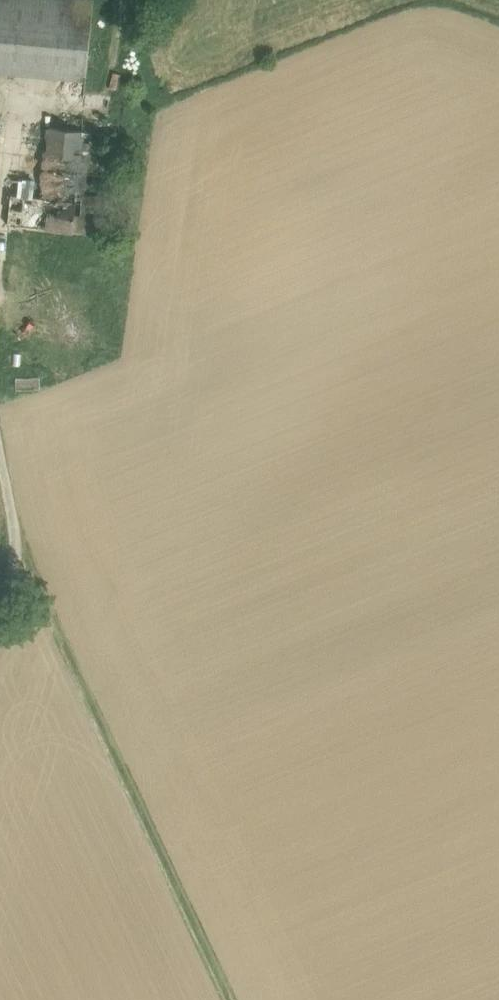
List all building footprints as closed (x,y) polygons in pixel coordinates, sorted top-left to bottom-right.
[(5,71),(11,0),(0,0),(0,70),(5,71)] [(5,71),(86,78),(93,0),(11,0),(5,71)] [(84,131),(50,126),(44,183),(33,181),(32,196),(11,194),(8,224),(73,232),(73,231),(84,131)] [(84,131),(73,231),(96,234),(107,134),(84,131)] [(33,181),(13,179),(11,194),(32,196),(33,181)]
